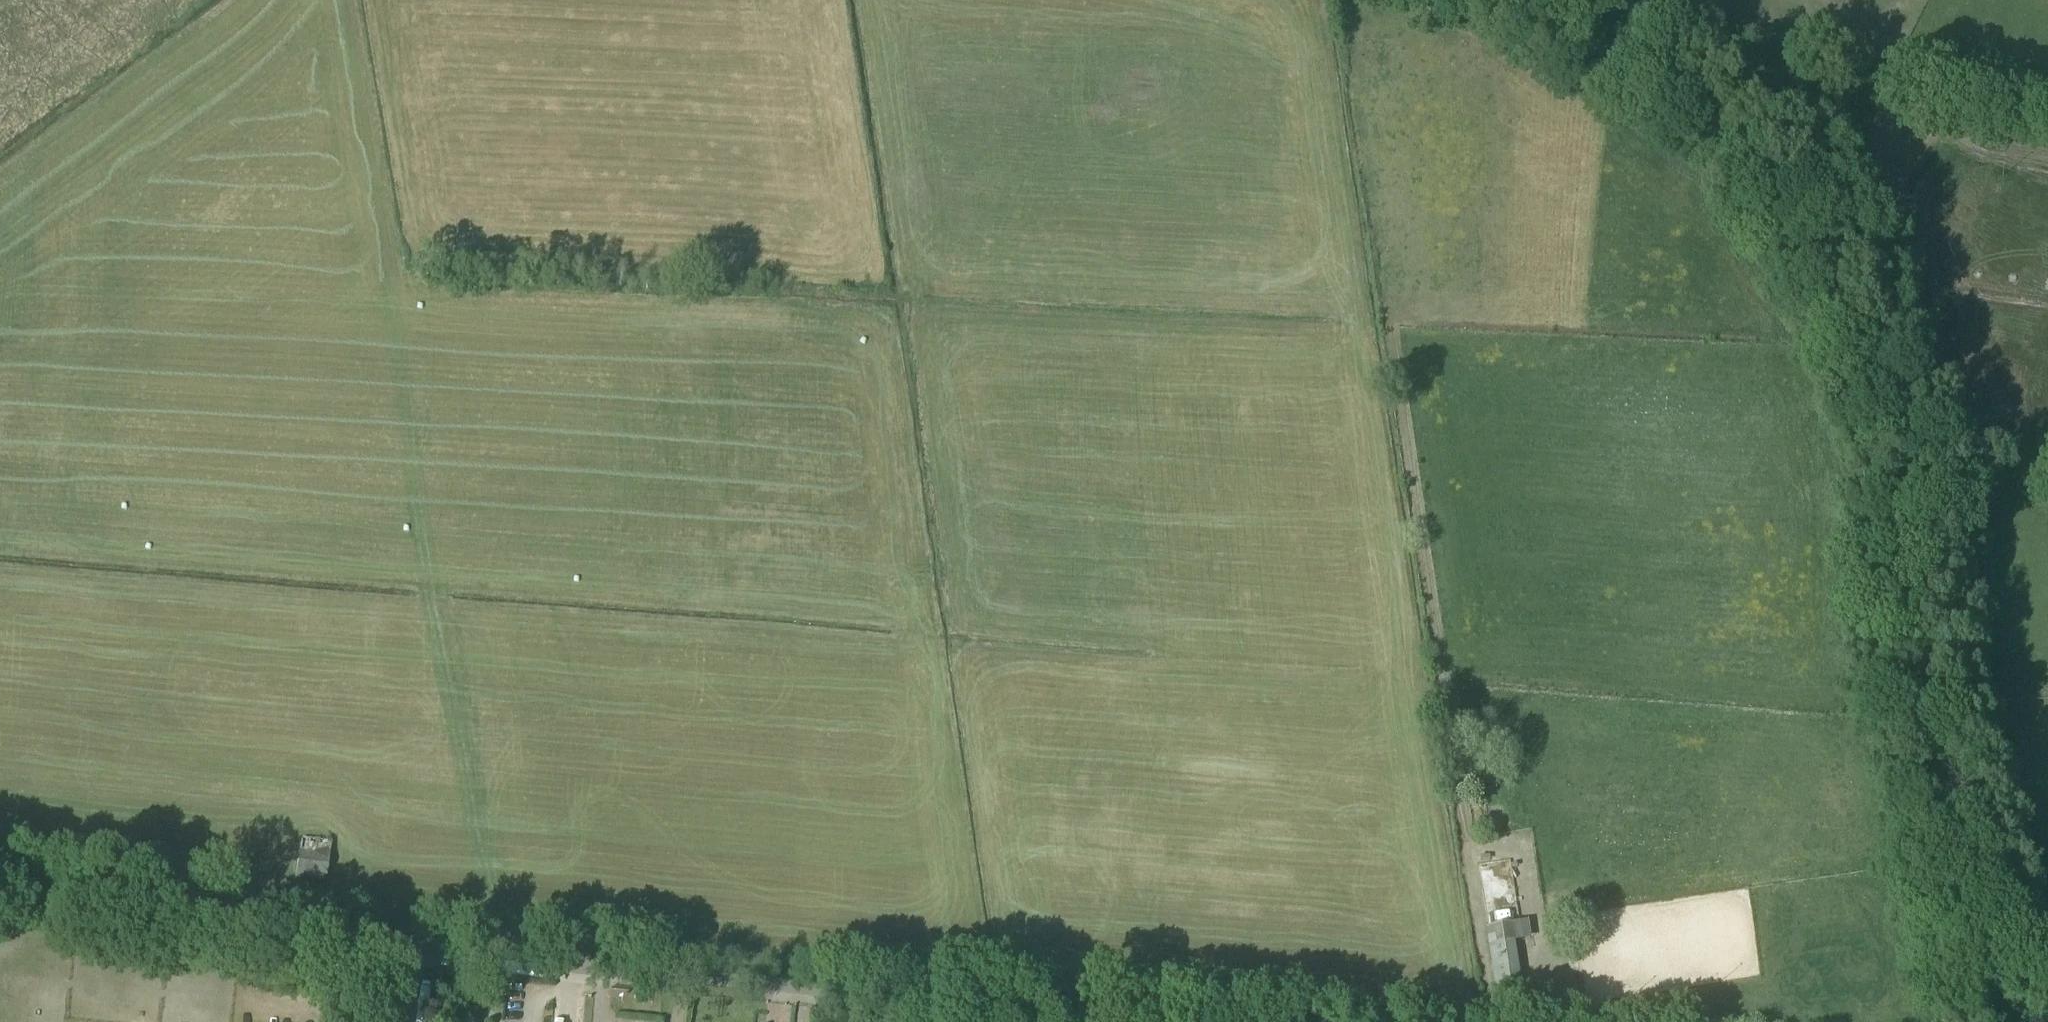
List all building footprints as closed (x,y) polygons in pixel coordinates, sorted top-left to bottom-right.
[(1861,201),(1863,214),(1875,212),(1873,199),(1861,201)] [(328,844),(301,840),(295,878),(323,882),(328,844)] [(1510,925),(1486,928),(1495,986),(1519,983),(1510,925)]
